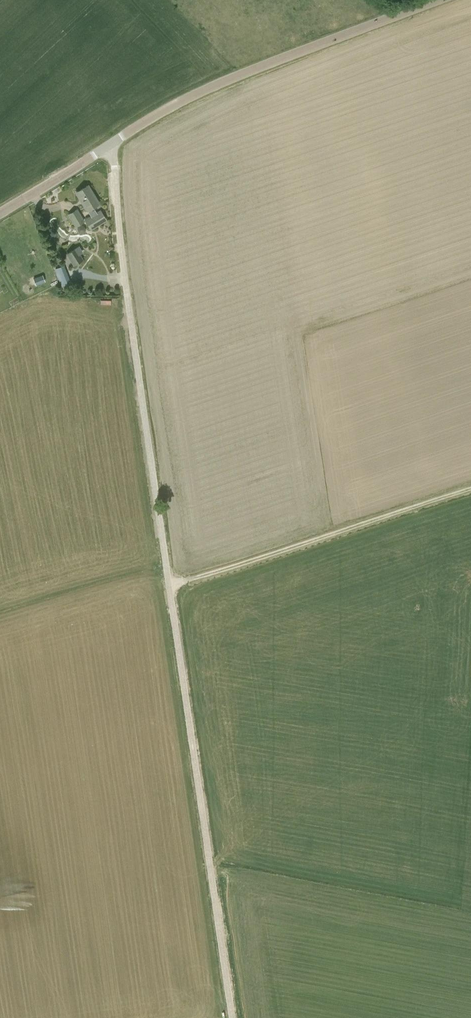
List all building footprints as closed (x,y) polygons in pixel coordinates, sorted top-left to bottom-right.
[(76,192),(87,210),(90,215),(84,219),(91,230),(107,220),(100,209),(96,212),(93,206),(99,203),(88,185),(76,192)] [(77,208),(67,214),(75,227),(85,221),(77,208)] [(79,254),(82,252),(79,246),(67,254),(74,264),(82,259),(79,254)] [(61,286),(70,282),(63,264),(54,268),(61,286)] [(42,275),(34,279),(36,284),(44,281),(42,275)] [(11,305),(0,285),(0,311),(11,305)]
